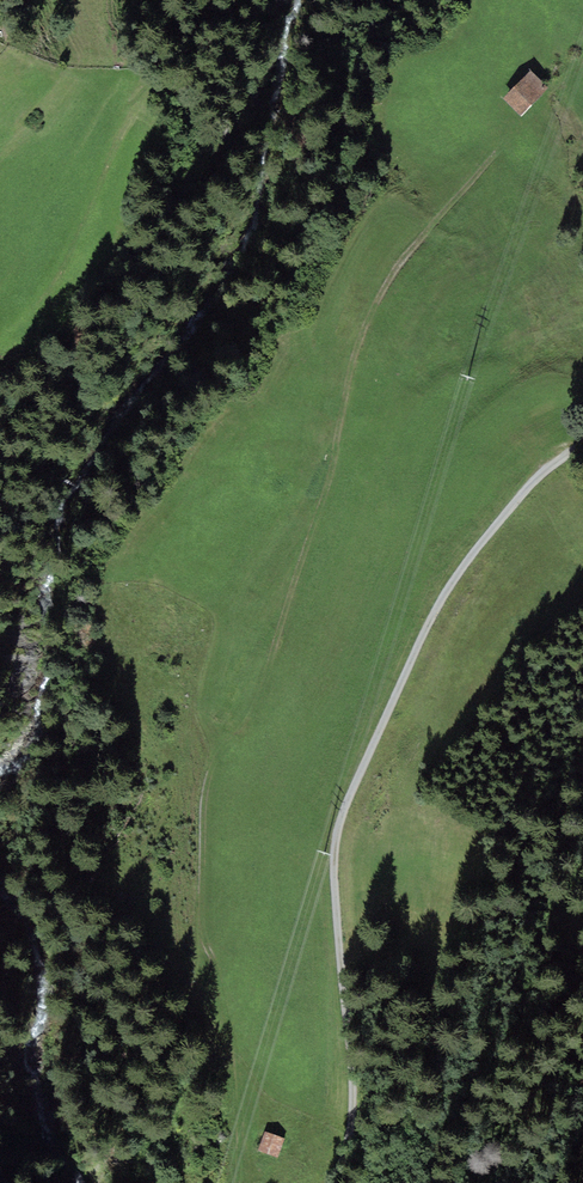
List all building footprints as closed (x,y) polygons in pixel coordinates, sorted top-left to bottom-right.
[(531,70),(504,99),(521,115),(548,87),(531,70)] [(285,1138),(265,1131),(258,1150),(278,1157),(285,1138)]
